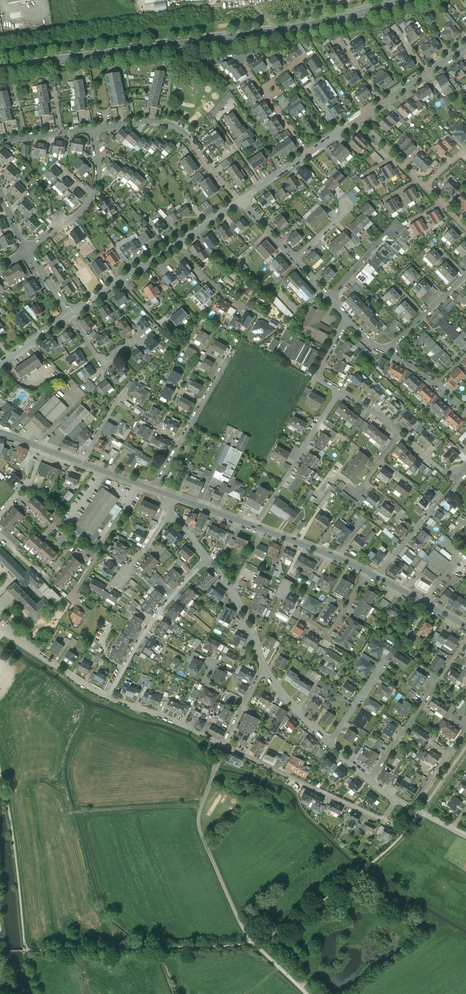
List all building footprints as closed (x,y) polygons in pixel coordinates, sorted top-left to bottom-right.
[(451,6),(447,10),(451,14),(455,10),(451,6)] [(448,29),(440,35),(446,42),(454,36),(455,37),(459,34),(453,26),(450,22),(449,23),(445,26),(448,29)] [(407,29),(405,30),(407,33),(408,33),(409,35),(418,29),(414,24),(407,29)] [(388,28),(382,32),(385,37),(391,33),(388,28)] [(418,29),(409,35),(411,37),(410,38),(412,41),(418,37),(421,34),(418,29)] [(385,37),(383,39),(387,44),(395,38),(394,36),(394,35),(392,33),(391,33),(385,37)] [(363,45),(359,38),(350,45),(352,48),(353,48),(355,51),(362,45),(363,45)] [(395,38),(387,44),(390,50),(400,43),(398,41),(397,41),(395,38)] [(441,49),(434,39),(429,43),(435,51),(437,50),(438,50),(441,49)] [(435,51),(429,43),(420,49),(427,58),(429,57),(429,55),(435,51)] [(329,44),(324,48),(328,53),(333,50),(329,44)] [(333,50),(328,53),(331,58),(340,52),(339,50),(339,49),(337,47),(333,50)] [(400,54),(397,56),(399,59),(400,59),(405,55),(406,55),(403,51),(400,54)] [(340,52),(331,58),(335,64),(344,58),(342,56),(342,54),(341,52),(340,52)] [(361,58),(360,59),(364,65),(365,64),(373,58),(374,58),(370,52),(368,54),(361,58)] [(405,55),(400,59),(401,61),(402,60),(405,65),(401,67),(403,71),(404,70),(405,72),(415,66),(410,58),(408,60),(405,55)] [(282,67),(275,57),(269,61),(273,66),(276,71),(282,67)] [(315,57),(308,62),(315,71),(322,67),(315,57)] [(266,67),(260,58),(255,62),(261,71),(266,67)] [(344,58),(335,64),(338,69),(343,65),(348,62),(346,60),(345,60),(344,58)] [(373,58),(365,64),(366,67),(366,68),(367,70),(373,67),(377,64),(373,58)] [(232,62),(222,63),(220,64),(225,71),(227,69),(234,64),(232,62)] [(261,71),(255,62),(250,65),(253,69),(256,74),(261,71)] [(458,67),(458,66),(456,66),(450,70),(451,71),(455,77),(456,78),(461,75),(462,75),(463,76),(464,76),(465,75),(465,72),(465,71),(465,68),(462,63),(462,62),(459,64),(459,65),(459,66),(458,67)] [(234,64),(227,69),(230,74),(231,73),(239,67),(236,63),(234,64)] [(239,67),(231,73),(234,77),(243,71),(240,66),(239,67)] [(302,66),(293,72),(300,81),(306,77),(308,76),(305,72),(302,66)] [(382,70),(375,76),(377,79),(384,74),(382,70)] [(243,71),(234,77),(237,81),(246,75),(243,71)] [(119,73),(106,75),(108,86),(110,97),(112,107),(126,105),(124,94),(123,94),(122,84),(121,84),(119,73)] [(353,74),(346,79),(351,86),(352,85),(353,85),(356,84),(356,82),(359,80),(357,77),(358,76),(355,73),(353,74)] [(377,79),(374,81),(376,83),(377,83),(378,85),(381,90),(390,83),(389,82),(389,81),(389,78),(387,74),(385,73),(384,74),(377,79)] [(443,74),(435,80),(440,87),(448,81),(443,74)] [(288,75),(280,81),(285,89),(294,83),(291,79),(288,75)] [(318,85),(314,88),(314,89),(317,94),(327,88),(323,82),(318,85)] [(247,87),(242,91),(245,95),(255,88),(252,84),(247,87)] [(46,85),(37,87),(33,87),(34,93),(38,93),(47,91),(46,85)] [(451,85),(447,88),(451,94),(455,91),(451,85)] [(427,86),(419,91),(419,92),(423,98),(425,101),(429,98),(428,96),(432,93),(427,86)] [(365,87),(360,90),(366,100),(371,96),(365,87)] [(255,88),(245,95),(248,99),(249,99),(249,98),(257,93),(257,92),(255,88)] [(327,88),(317,94),(321,99),(330,93),(327,88)] [(360,90),(355,93),(356,96),(361,102),(361,103),(366,100),(360,90)] [(257,93),(249,98),(249,99),(250,101),(250,102),(251,104),(252,104),(256,102),(261,98),(258,92),(257,93)] [(423,98),(419,92),(414,95),(419,101),(423,98)] [(330,93),(321,99),(324,104),(326,104),(329,102),(334,98),(330,93)] [(283,94),(275,100),(278,104),(286,99),(283,94)] [(297,96),(289,101),(291,105),(299,99),(297,96)] [(452,103),(447,96),(444,99),(450,105),(452,103)] [(0,99),(0,103),(1,105),(10,103),(8,97),(0,99)] [(444,99),(443,98),(440,100),(446,108),(450,105),(444,99)] [(299,99),(291,105),(292,106),(288,109),(293,115),(296,113),(296,114),(297,115),(301,113),(300,112),(299,111),(302,109),(299,105),(302,103),(299,99)] [(338,100),(330,105),(333,108),(338,105),(340,103),(338,100)] [(414,105),(410,100),(404,106),(411,112),(412,114),(418,108),(414,105)] [(424,106),(418,101),(414,105),(418,108),(420,110),(424,106)] [(10,103),(1,105),(2,111),(9,109),(11,109),(10,103)] [(260,106),(255,109),(255,110),(258,114),(267,108),(266,106),(266,105),(265,103),(260,106)] [(333,108),(329,111),(334,119),(343,112),(340,108),(338,105),(333,108)] [(404,106),(403,105),(397,111),(401,114),(405,118),(408,120),(408,121),(411,118),(409,115),(411,112),(404,106)] [(267,108),(258,114),(262,120),(267,117),(272,113),(270,111),(269,111),(267,108)] [(0,111),(1,117),(11,115),(9,109),(2,111),(0,111)] [(232,113),(224,119),(226,122),(227,122),(232,129),(231,129),(234,133),(242,127),(232,113)] [(397,119),(391,113),(386,119),(394,127),(399,121),(397,119)] [(405,118),(401,114),(399,117),(406,123),(408,121),(408,120),(405,118)] [(11,115),(1,117),(3,123),(4,123),(11,121),(12,121),(11,115)] [(406,123),(399,117),(397,119),(399,121),(403,125),(406,123)] [(271,122),(266,125),(270,130),(279,124),(275,118),(271,122)] [(386,119),(385,118),(379,124),(383,128),(387,131),(390,129),(391,130),(393,130),(395,128),(394,127),(386,119)] [(279,124),(270,130),(274,135),(278,132),(283,129),(279,124)] [(462,125),(458,129),(460,131),(454,136),(456,138),(461,143),(465,139),(465,129),(462,125)] [(242,127),(234,133),(238,138),(241,136),(247,132),(246,131),(243,127),(242,127)] [(387,131),(383,128),(381,130),(388,136),(390,134),(387,131)] [(247,132),(241,136),(243,139),(251,133),(249,129),(246,131),(247,132)] [(128,136),(122,130),(115,137),(122,143),(125,139),(128,136)] [(216,132),(215,131),(208,136),(217,148),(224,143),(216,132)] [(128,136),(125,139),(130,143),(136,136),(132,132),(128,136)] [(251,133),(243,139),(245,142),(251,138),(252,139),(254,137),(251,133)] [(451,137),(448,133),(445,135),(448,138),(452,142),(454,140),(451,137)] [(208,136),(208,135),(207,135),(206,135),(205,136),(205,137),(202,139),(202,140),(203,142),(208,150),(210,153),(217,148),(208,136)] [(359,135),(354,139),(353,139),(351,141),(352,141),(349,144),(353,148),(359,154),(369,144),(359,135)] [(136,136),(130,143),(134,148),(136,145),(141,140),(136,136)] [(406,136),(405,136),(401,140),(398,144),(404,149),(410,142),(411,141),(406,136)] [(141,140),(136,145),(141,149),(143,147),(147,142),(143,138),(141,140)] [(245,142),(241,144),(245,150),(255,143),(252,139),(251,138),(245,142)] [(448,138),(442,143),(441,142),(449,151),(455,146),(452,142),(448,138)] [(289,139),(284,142),(291,151),(295,148),(289,139)] [(154,144),(149,140),(147,142),(143,147),(147,151),(150,148),(154,144)] [(154,144),(150,148),(154,152),(158,148),(161,145),(156,141),(154,144)] [(161,145),(158,148),(162,152),(170,143),(168,145),(164,141),(161,145)] [(260,142),(255,145),(258,151),(264,147),(260,142)] [(291,151),(284,142),(280,145),(286,154),(291,151)] [(416,148),(410,142),(404,149),(403,150),(408,156),(412,152),(416,148)] [(449,151),(441,142),(435,147),(439,152),(442,156),(448,150),(449,152),(449,151)] [(170,143),(162,152),(161,153),(162,153),(165,157),(166,157),(168,154),(169,154),(175,147),(170,143)] [(29,146),(23,145),(21,155),(28,156),(29,146)] [(286,154),(280,145),(275,149),(278,154),(281,158),(286,154)] [(342,146),(341,145),(337,150),(345,159),(348,161),(351,158),(352,157),(351,156),(350,154),(347,151),(342,146)] [(418,145),(416,148),(412,152),(414,154),(420,148),(418,145)] [(435,147),(434,146),(430,149),(436,154),(439,152),(435,147)] [(186,148),(181,151),(185,157),(190,153),(186,148)] [(420,148),(414,154),(416,156),(420,152),(420,153),(423,150),(420,148)] [(0,153),(0,161),(8,153),(4,149),(0,153)] [(345,159),(337,150),(332,155),(338,161),(341,164),(345,159)] [(384,161),(375,152),(370,156),(378,164),(384,161)] [(420,153),(420,152),(416,156),(413,160),(418,166),(426,158),(420,153)] [(0,161),(0,162),(3,165),(8,160),(12,156),(8,153),(0,161)] [(261,153),(248,162),(253,169),(266,160),(261,153)] [(189,156),(180,162),(185,169),(193,163),(189,156)] [(426,158),(418,166),(425,172),(430,166),(432,164),(426,158)] [(90,169),(80,159),(76,163),(86,172),(90,169)] [(227,159),(220,164),(224,169),(231,165),(227,159)] [(435,161),(432,164),(430,166),(433,170),(438,164),(435,161)] [(86,172),(76,163),(73,166),(83,176),(86,172)] [(193,163),(185,169),(190,176),(198,170),(193,163)] [(122,170),(115,164),(112,168),(109,171),(116,177),(118,175),(122,170)] [(7,169),(2,174),(6,178),(15,169),(11,165),(7,169)] [(234,165),(227,170),(231,177),(239,172),(234,165)] [(393,170),(389,165),(384,168),(390,178),(392,182),(397,179),(395,175),(393,170)] [(50,172),(45,177),(49,180),(59,170),(55,167),(50,172)] [(129,172),(124,168),(122,170),(118,175),(122,179),(124,177),(129,172)] [(307,171),(304,168),(303,168),(298,172),(298,173),(302,178),(303,178),(303,179),(304,181),(305,181),(306,182),(311,177),(311,176),(307,171)] [(390,178),(384,168),(378,171),(381,177),(384,182),(384,181),(390,178)] [(15,169),(6,178),(10,182),(15,177),(19,173),(15,169)] [(59,170),(49,180),(52,184),(56,179),(62,174),(59,170)] [(129,172),(124,177),(121,180),(125,184),(128,181),(130,180),(134,174),(130,170),(129,172)] [(239,172),(231,177),(239,187),(241,185),(241,186),(242,186),(244,185),(244,184),(243,184),(246,182),(245,181),(245,180),(245,179),(244,179),(243,178),(246,176),(241,170),(239,172)] [(196,179),(202,175),(199,172),(190,178),(192,181),(196,179)] [(338,172),(331,179),(338,186),(345,179),(338,172)] [(134,174),(130,180),(134,184),(140,177),(136,173),(134,174)] [(372,175),(366,178),(372,188),(378,185),(375,181),(372,175)] [(293,176),(287,180),(289,184),(293,190),(299,186),(299,185),(296,182),(293,176)] [(140,177),(134,184),(139,188),(145,181),(140,177)] [(57,188),(56,188),(60,191),(70,181),(66,178),(61,184),(57,188)] [(208,178),(199,184),(204,191),(213,185),(208,178)] [(372,188),(366,178),(361,181),(367,192),(372,188)] [(338,186),(331,179),(324,185),(327,189),(330,193),(338,186)] [(452,179),(451,179),(448,182),(443,187),(446,189),(445,190),(448,192),(456,184),(452,179)] [(70,181),(60,191),(63,195),(68,190),(73,184),(70,181)] [(15,187),(10,192),(14,196),(23,187),(19,183),(15,187)] [(285,187),(278,191),(279,192),(277,193),(281,198),(282,197),(284,199),(290,195),(289,192),(293,190),(289,184),(285,187)] [(456,184),(448,192),(450,194),(453,196),(457,192),(460,188),(456,184)] [(213,185),(204,191),(209,198),(218,192),(213,185)] [(23,187),(14,196),(18,200),(23,195),(27,190),(23,187)] [(417,193),(413,188),(408,191),(414,201),(419,198),(417,193)] [(72,194),(68,199),(71,202),(81,192),(78,189),(72,194)] [(330,193),(327,189),(319,196),(323,200),(326,203),(334,196),(330,193)] [(414,201),(408,191),(402,194),(405,200),(408,205),(408,204),(414,201)] [(81,192),(71,202),(75,205),(84,195),(81,192)] [(269,192),(257,200),(262,207),(271,201),(272,204),(275,201),(272,196),(269,192)] [(277,193),(272,196),(275,201),(281,198),(277,193)] [(456,201),(458,203),(458,204),(460,206),(465,200),(465,195),(464,193),(461,196),(456,201)] [(321,202),(317,198),(314,201),(320,207),(321,207),(323,210),(325,207),(321,202)] [(399,204),(396,198),(390,201),(396,211),(402,208),(399,204)] [(22,204),(17,209),(21,213),(30,204),(26,200),(22,204)] [(107,214),(109,212),(112,216),(115,214),(117,212),(114,208),(113,207),(108,200),(101,204),(102,207),(102,208),(103,210),(104,210),(107,214)] [(396,211),(390,201),(385,204),(391,215),(396,211)] [(30,204),(21,213),(25,217),(30,212),(34,208),(30,204)] [(375,211),(368,204),(360,211),(364,214),(367,218),(375,211)] [(177,212),(176,212),(180,218),(190,211),(186,206),(177,212)] [(173,207),(167,211),(170,215),(176,212),(177,212),(173,207)] [(323,210),(321,207),(320,207),(313,214),(320,221),(327,215),(323,210)] [(147,219),(139,210),(136,212),(145,221),(147,219)] [(436,210),(431,213),(437,224),(442,221),(436,210)] [(170,215),(170,216),(175,223),(181,219),(180,218),(176,212),(170,215)] [(437,224),(431,213),(426,216),(429,222),(432,227),(437,224)] [(320,221),(313,214),(306,221),(308,223),(313,228),(320,221)] [(367,218),(364,214),(356,221),(363,228),(366,231),(373,224),(367,218)] [(281,215),(273,223),(278,229),(287,222),(281,215)] [(30,221),(25,226),(29,229),(38,220),(34,216),(30,221)] [(236,224),(238,227),(242,231),(248,226),(242,219),(236,224)] [(424,225),(421,219),(415,223),(422,233),(427,230),(424,225)] [(38,220),(29,229),(33,233),(42,224),(38,220)] [(161,220),(154,225),(160,234),(167,229),(161,220)] [(363,228),(356,221),(349,228),(354,233),(356,235),(363,228)] [(422,233),(415,223),(410,226),(414,232),(416,236),(422,233)] [(224,225),(217,229),(223,237),(230,233),(228,230),(224,225)] [(85,238),(78,228),(69,234),(77,244),(85,238)] [(406,229),(400,236),(405,240),(411,233),(406,229)] [(452,229),(443,237),(447,241),(456,233),(452,229)] [(145,233),(142,234),(143,237),(147,242),(154,238),(148,230),(145,233)] [(296,232),(288,239),(293,245),(302,238),(296,232)] [(348,237),(344,232),(336,239),(343,247),(350,240),(348,237)] [(416,236),(414,232),(411,234),(409,236),(414,240),(418,238),(416,236)] [(230,233),(223,237),(225,241),(232,236),(232,235),(230,233)] [(356,235),(354,233),(351,235),(355,240),(357,242),(360,239),(356,235)] [(456,233),(447,241),(451,245),(460,237),(456,233)] [(0,238),(0,242),(1,244),(12,239),(10,234),(4,237),(0,238)] [(211,234),(203,239),(203,240),(203,239),(205,241),(209,247),(211,250),(211,249),(218,244),(211,234)] [(136,240),(134,238),(132,240),(133,242),(129,244),(134,251),(140,247),(136,240)] [(398,238),(391,247),(397,252),(397,253),(401,249),(405,252),(409,248),(403,242),(398,238)] [(12,239),(1,244),(3,249),(15,244),(12,239)] [(336,239),(329,246),(334,251),(336,253),(343,247),(336,239)] [(275,252),(265,241),(256,249),(259,253),(263,257),(266,260),(271,256),(275,252)] [(455,249),(459,254),(465,247),(465,244),(464,241),(455,249)] [(129,243),(120,249),(125,257),(134,251),(129,244),(129,243)] [(387,244),(384,247),(383,247),(379,252),(386,258),(390,253),(393,257),(397,253),(397,252),(391,247),(387,243),(386,243),(387,244)] [(208,257),(204,251),(203,250),(202,251),(197,244),(189,249),(193,254),(195,257),(195,256),(198,255),(203,262),(208,258),(208,257)] [(433,249),(425,257),(429,261),(437,253),(433,249)] [(112,250),(106,254),(108,257),(107,258),(112,266),(119,261),(114,254),(115,253),(112,250)] [(336,253),(334,251),(331,254),(338,261),(341,258),(338,256),(336,253)] [(320,258),(314,252),(306,259),(312,266),(313,266),(312,265),(316,261),(320,258),(320,259),(320,258)] [(379,252),(371,260),(372,261),(378,266),(382,262),(385,265),(389,261),(386,258),(379,252)] [(50,253),(43,258),(48,265),(49,265),(55,260),(50,253)] [(437,253),(429,261),(433,266),(441,258),(437,253)] [(275,261),(271,264),(271,265),(276,270),(284,262),(279,257),(275,261)] [(55,260),(49,265),(50,267),(59,261),(57,259),(55,260)] [(98,275),(107,270),(99,259),(91,264),(98,275)] [(240,259),(236,263),(242,269),(246,265),(240,259)] [(371,260),(363,269),(364,269),(370,275),(374,271),(378,274),(382,269),(378,266),(372,261),(371,260)] [(59,261),(50,267),(52,269),(58,265),(60,264),(59,261)] [(32,275),(24,262),(19,265),(25,275),(26,278),(32,275)] [(184,262),(181,265),(182,267),(175,272),(177,275),(178,274),(182,279),(188,274),(188,275),(192,272),(192,271),(184,262)] [(284,262),(276,270),(281,275),(290,268),(284,262)] [(445,262),(437,270),(441,274),(449,266),(445,262)] [(25,275),(19,265),(13,268),(11,269),(17,280),(25,275)] [(52,269),(51,270),(56,276),(63,272),(58,265),(52,269)] [(415,271),(411,267),(411,266),(411,265),(410,265),(410,266),(409,265),(404,270),(404,271),(406,272),(403,275),(407,279),(415,271)] [(449,266),(441,274),(445,278),(453,270),(449,266)] [(88,271),(85,267),(78,272),(86,284),(92,279),(87,272),(88,271)] [(329,268),(321,275),(326,281),(335,274),(329,268)] [(11,269),(8,271),(9,271),(3,274),(7,280),(10,285),(11,284),(17,280),(11,269)] [(370,275),(364,269),(363,269),(356,277),(358,279),(363,284),(363,283),(367,279),(370,282),(374,278),(370,275)] [(453,270),(445,278),(449,282),(457,275),(453,270)] [(415,271),(407,279),(411,284),(419,276),(415,271)] [(63,272),(56,276),(61,283),(68,279),(67,279),(63,272)] [(169,272),(162,278),(168,285),(175,279),(169,272)] [(294,272),(284,281),(287,286),(288,285),(295,292),(304,283),(294,272)] [(68,279),(61,283),(63,286),(71,280),(69,277),(67,279),(68,279)] [(230,285),(233,282),(228,277),(225,280),(230,285)] [(27,279),(20,285),(22,288),(24,286),(23,286),(29,282),(27,279)] [(29,282),(23,286),(24,286),(27,291),(37,285),(33,279),(29,282)] [(71,280),(63,286),(64,288),(71,284),(73,282),(71,280)] [(423,280),(415,288),(419,292),(427,284),(423,280)] [(169,288),(164,283),(160,285),(163,290),(165,291),(169,288)] [(304,283),(295,292),(301,299),(300,299),(304,304),(314,294),(304,283)] [(64,288),(69,295),(76,291),(71,284),(64,288)] [(427,284),(419,292),(423,296),(431,288),(427,284)] [(37,285),(27,291),(30,296),(30,297),(36,293),(40,290),(37,285)] [(150,285),(149,286),(149,287),(147,288),(146,288),(145,289),(145,290),(144,290),(145,292),(143,293),(146,298),(148,296),(151,301),(160,295),(159,294),(160,293),(157,287),(155,288),(152,285),(151,285),(150,285)] [(193,291),(195,294),(202,288),(199,285),(193,291)] [(208,290),(204,286),(202,288),(195,294),(194,296),(202,305),(205,303),(206,304),(211,299),(210,299),(214,295),(211,292),(211,291),(209,288),(208,290)] [(423,296),(420,299),(424,304),(437,291),(433,287),(431,288),(423,296)] [(392,288),(384,296),(388,300),(396,292),(392,288)] [(431,321),(435,325),(447,314),(460,302),(465,296),(465,294),(463,291),(431,321)] [(396,292),(388,300),(392,305),(400,297),(396,292)] [(38,295),(33,299),(35,302),(43,296),(41,293),(38,295)] [(123,293),(119,296),(118,295),(114,297),(119,304),(122,302),(123,303),(128,300),(123,293)] [(354,294),(352,295),(348,299),(345,301),(356,313),(356,314),(356,313),(364,306),(364,305),(354,294)] [(284,306),(276,297),(271,301),(280,310),(284,306)] [(231,305),(220,299),(218,303),(217,303),(216,304),(215,304),(215,306),(214,308),(218,311),(219,309),(226,313),(230,307),(231,305)] [(405,301),(396,309),(400,313),(409,305),(405,301)] [(38,304),(34,306),(33,303),(33,302),(28,306),(25,308),(35,320),(37,319),(36,317),(40,315),(41,315),(42,314),(43,313),(43,312),(38,304)] [(111,314),(106,305),(98,310),(104,319),(111,314)] [(409,305),(400,313),(404,317),(412,309),(409,305)] [(293,315),(284,306),(280,310),(288,319),(293,315)] [(314,310),(310,316),(308,316),(302,328),(316,336),(314,339),(323,344),(326,337),(328,338),(331,331),(317,323),(322,315),(323,316),(326,311),(319,307),(320,307),(319,306),(316,311),(314,310)] [(374,316),(364,306),(356,313),(365,323),(365,324),(372,317),(374,316)] [(235,311),(230,307),(226,313),(232,316),(235,311)] [(169,319),(176,327),(186,318),(188,316),(184,311),(182,308),(169,319)] [(184,311),(188,316),(189,318),(192,315),(187,308),(184,311)] [(412,309),(404,317),(408,321),(416,313),(412,309)] [(120,318),(115,311),(112,313),(117,321),(120,318)] [(24,316),(22,314),(16,320),(23,328),(29,322),(26,318),(24,316)] [(252,318),(245,314),(241,320),(239,320),(237,318),(234,324),(235,324),(233,326),(235,327),(236,325),(239,326),(240,324),(247,328),(252,318)] [(447,314),(437,324),(445,333),(446,332),(451,327),(447,323),(451,319),(447,314)] [(231,321),(229,324),(233,326),(235,324),(234,324),(237,318),(234,316),(233,317),(231,321)] [(88,317),(81,322),(84,327),(83,328),(86,332),(93,327),(91,324),(92,323),(88,317)] [(372,317),(365,324),(370,329),(377,323),(372,317)] [(144,318),(137,324),(141,328),(140,329),(143,333),(150,326),(147,323),(148,323),(144,318)] [(279,324),(271,319),(268,325),(275,329),(276,328),(279,324)] [(124,320),(117,325),(120,329),(119,329),(122,333),(124,336),(132,331),(124,320)] [(263,322),(260,322),(260,321),(258,322),(257,322),(252,331),(263,338),(275,329),(268,325),(263,322)] [(393,321),(383,332),(387,336),(397,325),(393,321)] [(377,323),(370,329),(375,334),(377,333),(382,328),(381,327),(381,328),(378,326),(379,325),(377,323)] [(455,323),(451,327),(446,332),(445,333),(453,342),(454,341),(459,336),(455,331),(459,327),(455,323)] [(70,330),(63,335),(68,343),(75,339),(70,330)] [(294,334),(287,330),(280,342),(279,343),(284,346),(288,339),(289,340),(292,336),(294,334)] [(209,336),(201,331),(199,335),(196,334),(193,339),(196,340),(195,341),(200,343),(204,345),(209,336)] [(434,341),(425,332),(415,342),(419,346),(423,342),(427,347),(433,342),(434,341)] [(459,336),(454,341),(453,342),(462,350),(465,346),(465,343),(463,340),(465,337),(465,335),(463,332),(459,336)] [(99,337),(96,339),(101,346),(110,340),(105,333),(99,337)] [(305,344),(298,340),(298,339),(292,336),(289,340),(288,339),(284,346),(286,347),(282,353),(284,354),(289,357),(309,368),(312,363),(315,358),(314,358),(317,352),(305,345),(305,344)] [(149,339),(144,344),(150,351),(155,347),(154,346),(157,343),(153,338),(152,337),(149,339)] [(50,341),(46,343),(42,345),(48,353),(49,354),(50,354),(51,353),(52,352),(52,351),(51,350),(58,346),(53,338),(49,340),(50,341)] [(268,349),(282,357),(284,354),(282,353),(286,347),(284,346),(279,343),(280,342),(274,339),(268,349)] [(353,345),(346,341),(341,349),(349,353),(353,345)] [(442,350),(434,341),(433,342),(427,347),(423,351),(427,355),(431,351),(436,355),(441,350),(442,350)] [(227,348),(216,342),(213,347),(212,350),(223,356),(223,354),(227,348)] [(196,352),(191,349),(189,347),(184,355),(192,360),(195,355),(194,355),(196,352)] [(138,349),(131,355),(137,361),(144,355),(138,349)] [(349,353),(341,349),(336,358),(339,360),(342,362),(344,358),(349,360),(352,355),(349,353)] [(450,359),(442,350),(441,350),(436,355),(431,359),(435,364),(440,360),(444,364),(449,360),(450,359)] [(79,351),(66,360),(69,365),(75,361),(76,361),(78,365),(79,364),(85,360),(79,351)] [(36,355),(15,369),(21,379),(42,365),(36,355)] [(389,361),(382,358),(380,360),(379,362),(377,366),(380,368),(379,369),(383,371),(387,365),(389,361)] [(214,364),(205,359),(200,367),(209,372),(214,364)] [(342,362),(339,360),(334,370),(339,373),(342,374),(347,364),(342,362)] [(453,364),(449,360),(444,364),(448,368),(453,364)] [(389,367),(387,370),(390,371),(394,364),(395,365),(395,364),(392,362),(389,367)] [(395,365),(394,364),(390,371),(388,374),(391,376),(391,375),(394,377),(399,367),(395,365)] [(89,366),(82,370),(85,374),(84,375),(87,380),(94,375),(91,371),(92,370),(89,366)] [(121,368),(120,367),(116,370),(112,373),(113,375),(118,380),(125,373),(126,374),(128,372),(123,366),(121,368)] [(404,370),(399,367),(394,377),(397,378),(397,379),(399,380),(401,377),(405,370),(404,370)] [(460,369),(458,368),(454,372),(461,380),(465,375),(464,374),(465,372),(462,367),(460,369)] [(181,376),(173,371),(167,380),(175,385),(176,385),(181,376)] [(408,371),(404,378),(407,380),(412,375),(413,375),(414,375),(413,374),(408,371)] [(461,380),(454,372),(450,376),(451,377),(453,380),(455,382),(457,384),(461,380)] [(353,377),(350,380),(351,380),(355,384),(355,383),(358,386),(358,387),(360,386),(365,381),(357,373),(353,377)] [(118,380),(113,375),(109,379),(115,385),(119,381),(118,380)] [(413,375),(412,375),(407,380),(405,383),(407,385),(409,386),(409,387),(417,379),(413,375)] [(365,381),(360,386),(368,394),(368,393),(374,387),(366,379),(365,381)] [(417,379),(409,387),(410,387),(412,389),(411,389),(414,391),(416,389),(421,383),(420,382),(417,379)] [(90,381),(83,387),(86,389),(92,384),(90,381)] [(112,388),(107,381),(103,384),(102,383),(102,384),(99,386),(98,386),(104,394),(112,388)] [(130,381),(125,387),(130,390),(133,383),(130,381)] [(145,387),(134,381),(133,383),(130,390),(127,393),(137,399),(136,402),(142,405),(149,393),(143,390),(145,387)] [(200,386),(192,381),(192,382),(189,386),(188,389),(197,395),(200,390),(199,389),(200,386)] [(421,383),(416,389),(418,391),(424,384),(421,381),(420,382),(421,383)] [(92,384),(86,389),(88,392),(95,387),(92,384)] [(418,391),(420,393),(426,387),(426,388),(427,387),(424,384),(418,391)] [(104,394),(98,386),(95,389),(101,397),(104,394)] [(383,393),(375,386),(374,387),(368,393),(370,395),(371,394),(377,400),(379,398),(384,394),(383,393)] [(166,387),(160,397),(169,401),(174,391),(172,390),(166,387)] [(420,393),(418,395),(420,397),(421,397),(423,399),(422,399),(423,399),(430,391),(426,388),(426,387),(420,393)] [(392,394),(387,389),(383,393),(384,394),(379,398),(383,402),(390,396),(392,394)] [(430,391),(423,399),(423,400),(423,399),(425,401),(427,404),(429,401),(435,395),(434,394),(430,391)] [(324,400),(311,393),(305,403),(311,406),(319,410),(324,400)] [(435,395),(429,401),(432,403),(437,397),(438,397),(434,394),(435,395)] [(46,404),(37,413),(51,426),(67,408),(54,395),(46,404)] [(390,396),(383,402),(386,405),(389,402),(391,399),(392,398),(390,396)] [(432,403),(431,404),(433,406),(439,400),(440,401),(440,400),(437,397),(432,403)] [(192,404),(182,398),(180,400),(178,404),(177,405),(183,408),(188,411),(192,404)] [(433,406),(431,408),(436,412),(443,404),(440,401),(439,400),(433,406)] [(7,403),(3,408),(4,409),(2,412),(5,414),(0,420),(0,425),(4,427),(13,415),(19,420),(23,414),(17,410),(20,406),(14,401),(11,406),(7,403)] [(390,404),(388,407),(395,414),(403,406),(398,402),(396,404),(393,401),(390,404)] [(43,402),(27,417),(31,420),(37,413),(46,404),(43,402)] [(344,405),(341,404),(341,403),(335,411),(336,412),(336,411),(342,414),(341,416),(347,408),(347,407),(344,406),(344,405)] [(62,424),(59,427),(68,435),(78,424),(78,425),(89,412),(81,404),(62,424)] [(443,404),(436,412),(441,416),(443,414),(448,408),(447,407),(443,404)] [(448,408),(443,414),(445,416),(451,410),(451,409),(448,406),(447,407),(448,408)] [(161,411),(153,407),(148,417),(149,418),(155,421),(161,411)] [(349,411),(347,408),(341,416),(341,417),(342,416),(347,420),(347,421),(353,413),(352,413),(350,411),(349,410),(349,411)] [(445,416),(447,418),(452,412),(452,413),(453,412),(451,410),(445,416)] [(452,413),(452,412),(447,418),(445,421),(449,425),(457,417),(452,413)] [(51,426),(37,413),(31,420),(45,434),(52,427),(51,426)] [(355,415),(353,413),(347,421),(348,420),(354,424),(359,418),(359,417),(358,417),(356,415),(355,415)] [(402,418),(399,422),(403,426),(411,418),(407,414),(407,413),(402,418)] [(91,414),(85,420),(90,424),(96,418),(91,414)] [(67,416),(60,422),(62,424),(69,417),(67,416)] [(300,420),(294,417),(289,425),(290,426),(290,425),(296,428),(295,429),(296,429),(300,420)] [(457,417),(449,425),(454,429),(456,427),(461,421),(460,420),(457,417)] [(155,421),(149,418),(146,423),(147,424),(152,426),(155,421)] [(359,418),(354,424),(357,427),(362,420),(359,418)] [(411,418),(403,426),(408,431),(416,422),(411,418)] [(461,421),(456,427),(458,429),(464,422),(461,419),(460,420),(461,421)] [(172,421),(171,420),(168,426),(166,428),(176,433),(178,429),(180,425),(178,424),(172,421)] [(300,420),(296,429),(297,428),(302,431),(302,432),(302,433),(307,424),(305,423),(300,420)] [(128,435),(132,427),(121,421),(119,425),(120,425),(119,426),(123,429),(122,430),(119,428),(115,434),(119,436),(119,437),(125,440),(127,437),(128,435)] [(418,421),(413,427),(415,430),(421,424),(418,421)] [(116,427),(107,422),(102,432),(109,436),(111,437),(116,427)] [(78,424),(68,435),(71,439),(70,442),(72,443),(84,430),(78,425),(78,424)] [(373,427),(371,425),(371,424),(370,426),(365,432),(365,433),(366,432),(371,436),(370,437),(370,438),(376,430),(377,429),(376,429),(374,427),(373,427)] [(421,424),(415,430),(419,434),(424,429),(421,427),(423,426),(421,424)] [(145,426),(143,425),(140,430),(137,429),(134,433),(146,440),(152,430),(150,429),(145,426)] [(72,443),(79,445),(78,446),(80,447),(82,446),(83,445),(89,438),(92,435),(86,429),(72,443)] [(425,431),(417,439),(422,444),(430,435),(432,433),(427,429),(425,431)] [(379,432),(376,430),(370,438),(371,438),(371,437),(377,441),(376,442),(382,434),(379,432)] [(102,436),(100,440),(100,439),(95,447),(95,448),(95,449),(96,449),(96,450),(97,449),(98,449),(100,450),(100,451),(101,452),(102,452),(103,451),(103,450),(107,443),(105,443),(109,436),(105,433),(103,436),(102,436)] [(327,437),(322,433),(318,440),(325,444),(326,444),(330,438),(327,437)] [(239,441),(238,445),(239,448),(238,451),(243,453),(250,438),(243,434),(239,441)] [(385,436),(383,434),(382,434),(376,442),(377,442),(377,441),(383,445),(382,446),(383,446),(383,445),(388,439),(388,438),(385,436)] [(430,435),(422,444),(426,448),(434,440),(430,435)] [(171,443),(160,437),(159,440),(156,445),(166,450),(171,443)] [(89,438),(83,445),(89,448),(92,442),(90,440),(91,439),(89,438)] [(70,442),(64,440),(61,448),(69,451),(72,443),(70,442)] [(235,440),(235,441),(234,441),(233,441),(230,447),(238,451),(239,448),(238,445),(239,441),(235,440)] [(325,444),(318,440),(314,446),(321,451),(325,444)] [(457,448),(450,442),(446,446),(450,450),(451,449),(454,451),(457,448)] [(79,445),(72,443),(69,451),(76,453),(78,446),(79,445)] [(406,448),(400,443),(394,451),(399,456),(398,457),(399,457),(406,448)] [(230,447),(226,445),(218,464),(225,467),(226,463),(228,462),(236,466),(243,453),(238,451),(230,447)] [(27,450),(20,447),(15,458),(18,460),(17,463),(20,464),(24,458),(27,450)] [(142,452),(135,449),(131,447),(129,451),(133,453),(126,464),(129,466),(133,468),(134,468),(136,468),(138,464),(138,462),(146,467),(151,459),(141,454),(142,452)] [(290,454),(277,447),(271,457),(284,465),(285,463),(290,454)] [(406,448),(399,457),(404,461),(404,462),(404,463),(411,453),(405,449),(406,448)] [(119,453),(112,449),(109,455),(115,458),(119,453)] [(450,450),(447,453),(445,453),(443,456),(443,457),(445,458),(447,458),(448,459),(448,461),(451,463),(458,455),(454,451),(451,449),(450,450)] [(360,452),(351,463),(348,461),(361,471),(361,470),(369,459),(358,451),(360,452)] [(310,454),(309,453),(302,464),(312,471),(312,470),(319,460),(316,458),(310,454)] [(416,459),(410,455),(411,454),(411,453),(404,463),(409,467),(408,468),(409,468),(416,459)] [(421,465),(415,460),(416,459),(409,468),(415,473),(418,469),(421,465)] [(361,471),(348,461),(351,464),(343,475),(341,474),(352,482),(360,471),(361,471)] [(236,466),(228,462),(226,463),(225,467),(226,467),(223,473),(231,477),(236,466)] [(51,481),(52,479),(56,480),(60,470),(40,463),(36,475),(51,481)] [(218,464),(212,480),(217,482),(216,484),(218,485),(219,481),(223,473),(226,467),(225,467),(218,464)] [(312,471),(302,464),(300,468),(299,467),(297,469),(298,470),(296,474),(297,474),(303,478),(308,481),(311,477),(313,478),(316,473),(312,470),(312,471)] [(392,475),(383,469),(377,477),(386,483),(392,475)] [(182,474),(174,470),(173,473),(170,480),(178,483),(182,474)] [(199,471),(196,479),(192,488),(201,492),(204,483),(200,482),(200,480),(201,481),(204,474),(199,471)] [(21,480),(13,473),(5,481),(13,488),(21,480)] [(223,473),(219,481),(223,483),(227,485),(231,477),(223,473)] [(75,477),(69,474),(67,480),(77,484),(80,477),(76,476),(75,477)] [(191,478),(187,477),(184,485),(192,488),(196,479),(191,477),(191,478)] [(296,478),(289,487),(294,490),(301,481),(296,478)] [(229,494),(240,500),(245,491),(238,488),(240,484),(235,481),(231,489),(229,494)] [(411,490),(400,481),(395,489),(405,497),(411,490)] [(325,494),(329,488),(332,491),(335,488),(327,483),(321,491),(325,494)] [(111,494),(112,492),(111,490),(103,485),(101,485),(98,489),(98,491),(99,492),(103,488),(111,494)] [(255,495),(251,493),(245,504),(258,511),(264,500),(269,492),(260,487),(255,495)] [(73,529),(93,544),(112,519),(114,520),(122,509),(115,504),(119,499),(111,494),(103,488),(99,492),(96,496),(73,529)] [(219,492),(213,490),(212,493),(213,494),(212,497),(220,501),(224,492),(220,490),(219,492)] [(63,498),(69,502),(73,494),(67,491),(63,498)] [(329,491),(318,507),(320,509),(332,493),(329,491)] [(352,498),(343,491),(339,496),(348,503),(352,498)] [(435,496),(428,491),(423,497),(430,502),(435,496)] [(366,500),(364,502),(367,505),(368,505),(369,504),(373,507),(379,499),(375,496),(371,493),(366,500)] [(455,494),(453,496),(452,495),(447,501),(448,502),(448,503),(453,507),(452,508),(456,512),(463,503),(461,501),(459,499),(459,498),(455,494)] [(362,496),(357,502),(361,505),(364,502),(366,500),(365,499),(362,496)] [(430,502),(423,497),(418,502),(420,503),(424,507),(425,508),(430,502)] [(34,498),(26,507),(38,518),(46,510),(47,509),(34,498)] [(288,506),(278,499),(270,510),(280,518),(281,517),(288,507),(288,506)] [(158,508),(143,501),(139,510),(154,517),(158,508)] [(393,509),(385,503),(377,514),(382,518),(384,515),(388,518),(394,510),(393,509)] [(288,507),(281,517),(286,520),(293,511),(288,507)] [(10,512),(9,512),(7,514),(8,514),(6,517),(5,516),(3,519),(4,519),(0,523),(0,524),(5,528),(10,533),(15,527),(19,523),(24,517),(19,512),(14,508),(10,512)] [(343,509),(337,517),(340,520),(346,512),(343,509)] [(38,518),(38,519),(44,525),(48,520),(52,516),(46,510),(38,518)] [(441,513),(438,511),(437,512),(437,511),(435,512),(436,513),(434,516),(438,520),(439,521),(444,516),(445,517),(448,513),(444,510),(444,511),(443,511),(441,513)] [(293,511),(286,520),(291,524),(298,515),(293,511)] [(351,519),(355,522),(361,515),(356,512),(351,519)] [(192,515),(189,514),(186,521),(190,523),(191,521),(195,522),(197,515),(193,513),(192,515)] [(208,516),(201,513),(197,523),(195,527),(202,530),(204,525),(207,520),(208,516)] [(398,514),(393,519),(397,522),(399,519),(400,520),(402,518),(398,514)] [(322,518),(318,515),(312,523),(324,532),(330,523),(327,521),(328,520),(327,519),(323,516),(322,518)] [(430,517),(426,523),(432,528),(436,522),(430,517)] [(195,522),(191,521),(190,523),(187,529),(189,530),(191,532),(195,527),(197,523),(195,522)] [(301,521),(296,529),(300,532),(305,524),(301,521)] [(407,523),(404,521),(401,525),(407,530),(410,525),(407,523)] [(338,522),(331,531),(337,536),(344,527),(338,522)] [(364,524),(357,532),(360,535),(364,530),(363,530),(366,526),(364,524)] [(452,524),(447,530),(451,533),(456,527),(452,524)] [(136,529),(138,530),(144,533),(146,529),(138,525),(136,529)] [(222,530),(211,525),(207,534),(211,536),(218,539),(222,530)] [(401,525),(395,532),(401,537),(407,530),(401,525)] [(183,538),(170,527),(164,535),(167,537),(166,538),(172,544),(173,543),(176,545),(183,538)] [(202,530),(195,527),(191,532),(194,534),(195,533),(199,535),(200,535),(201,532),(202,530)] [(337,541),(342,545),(352,533),(344,527),(337,536),(339,538),(337,541)] [(10,533),(5,528),(1,533),(11,543),(16,538),(10,533)] [(147,535),(144,533),(138,530),(135,534),(134,533),(131,538),(137,541),(142,544),(147,535)] [(222,530),(218,539),(215,546),(222,550),(230,533),(222,530)] [(371,531),(363,541),(366,543),(374,533),(371,531)] [(420,533),(411,545),(411,546),(413,548),(414,548),(414,547),(417,550),(421,545),(422,546),(424,544),(423,543),(424,541),(426,538),(420,533)] [(45,545),(34,534),(25,543),(37,554),(38,553),(45,545)] [(249,539),(238,535),(236,541),(235,543),(245,547),(247,544),(249,539)] [(358,536),(350,545),(359,552),(366,543),(363,541),(360,539),(361,538),(358,536)] [(445,536),(437,546),(441,549),(449,539),(445,536)] [(17,539),(13,544),(17,548),(21,543),(17,539)] [(130,550),(119,543),(115,550),(119,552),(116,557),(122,560),(123,561),(130,550)] [(281,547),(272,543),(268,549),(268,550),(269,551),(274,553),(277,555),(281,547)] [(58,555),(46,544),(45,545),(38,553),(49,564),(58,555)] [(263,547),(259,545),(257,550),(256,549),(254,553),(264,558),(268,550),(268,549),(264,547),(263,547)] [(194,554),(185,546),(179,553),(188,561),(194,554)] [(15,598),(38,621),(52,606),(44,598),(37,605),(23,591),(31,583),(42,594),(49,588),(30,569),(26,573),(0,547),(0,562),(18,580),(15,583),(8,591),(0,599),(0,613),(2,611),(15,598)] [(295,554),(285,549),(281,557),(292,562),(295,554)] [(451,557),(442,549),(439,554),(448,561),(451,557)] [(167,550),(160,558),(165,562),(172,555),(167,550)] [(384,553),(380,550),(376,555),(374,557),(371,560),(378,566),(382,560),(386,555),(384,553)] [(422,550),(417,555),(422,559),(426,554),(422,550)] [(439,554),(434,550),(424,561),(428,565),(436,571),(433,574),(437,578),(449,562),(448,561),(439,554)] [(150,554),(146,559),(144,561),(140,566),(144,570),(149,574),(159,563),(150,554)] [(307,560),(299,555),(295,564),(303,568),(307,560)] [(82,565),(73,557),(67,563),(77,571),(82,565)] [(185,564),(179,558),(175,561),(177,562),(181,567),(185,564)] [(316,565),(307,560),(303,568),(312,573),(316,565)] [(113,563),(109,561),(108,561),(107,563),(106,564),(105,565),(105,566),(104,567),(104,568),(103,570),(111,575),(117,566),(113,563)] [(77,571),(67,563),(62,568),(63,569),(71,577),(77,571)] [(401,563),(397,568),(394,565),(389,571),(395,576),(404,565),(401,563)] [(436,571),(428,565),(420,575),(421,575),(424,578),(425,576),(433,583),(436,579),(437,580),(438,579),(437,578),(433,574),(436,571)] [(71,577),(63,569),(52,581),(62,589),(72,578),(71,577)] [(181,576),(174,569),(169,575),(176,581),(181,576)] [(207,572),(197,583),(202,589),(213,578),(207,572)] [(176,581),(169,575),(163,581),(171,587),(176,581)] [(330,579),(323,575),(317,585),(322,587),(321,588),(328,592),(335,579),(331,577),(330,579)] [(270,581),(259,576),(255,583),(258,585),(266,589),(270,581)] [(93,580),(88,577),(85,583),(89,586),(93,580)] [(283,578),(274,596),(284,601),(288,594),(294,584),(283,578)] [(106,587),(98,582),(93,580),(89,586),(88,588),(90,586),(94,589),(102,594),(104,590),(106,587)] [(345,582),(341,580),(335,592),(344,598),(352,584),(346,581),(345,582)] [(430,586),(420,580),(416,587),(426,593),(430,586)] [(266,589),(258,585),(254,592),(257,594),(265,597),(268,590),(266,589)] [(212,595),(220,601),(223,597),(222,597),(226,593),(217,586),(214,590),(215,591),(212,595)] [(214,590),(211,587),(205,594),(210,598),(212,595),(215,591),(214,590)] [(199,597),(190,588),(185,594),(192,599),(194,597),(197,600),(199,597)] [(164,596),(156,589),(151,595),(158,602),(159,602),(164,596)] [(372,592),(369,590),(362,601),(369,606),(377,595),(372,592)] [(447,590),(440,599),(445,603),(453,594),(453,593),(452,594),(447,590)] [(120,596),(112,591),(110,594),(107,598),(108,598),(107,600),(107,599),(106,600),(114,605),(120,596)] [(192,599),(185,594),(183,596),(182,595),(179,598),(187,605),(192,599)] [(265,597),(257,594),(253,601),(255,602),(264,606),(267,599),(265,597)] [(293,597),(288,594),(284,601),(283,604),(285,605),(291,608),(292,608),(293,608),(298,599),(297,598),(293,596),(293,597)] [(453,594),(445,603),(446,602),(451,606),(459,597),(458,598),(453,594)] [(158,602),(151,595),(146,601),(153,608),(158,602)] [(329,604),(333,606),(336,600),(329,596),(326,601),(329,604)] [(321,603),(309,597),(303,607),(315,613),(321,603)] [(459,597),(451,606),(451,607),(452,606),(457,610),(465,600),(464,601),(459,597)] [(388,603),(382,599),(379,604),(385,608),(385,607),(388,603)] [(139,605),(134,600),(130,605),(131,606),(135,609),(139,605)] [(457,610),(458,609),(463,613),(465,610),(465,601),(465,600),(457,610)] [(146,601),(141,607),(149,614),(153,608),(146,601)] [(369,606),(362,601),(358,606),(368,612),(372,607),(369,606)] [(264,606),(255,602),(251,610),(261,615),(265,607),(264,606)] [(183,609),(176,604),(172,609),(178,615),(183,609)] [(333,606),(329,604),(320,618),(324,620),(323,621),(327,624),(337,608),(333,606)] [(368,612),(358,606),(355,611),(356,611),(361,615),(359,617),(364,620),(368,612)] [(235,612),(225,607),(219,619),(229,624),(235,612)] [(401,612),(393,607),(391,610),(389,613),(397,618),(401,612)] [(80,610),(76,608),(71,617),(73,619),(72,620),(75,622),(76,621),(79,622),(82,618),(84,614),(79,611),(80,610)] [(178,615),(172,609),(170,612),(169,611),(166,614),(172,619),(174,621),(175,620),(178,615)] [(275,617),(287,621),(289,616),(277,612),(275,617)] [(143,621),(137,617),(134,616),(132,615),(130,618),(129,618),(128,620),(129,621),(128,621),(130,622),(131,622),(139,627),(143,621)] [(363,627),(350,618),(347,623),(346,622),(345,625),(339,634),(337,637),(334,642),(348,650),(350,647),(353,642),(354,642),(353,641),(355,639),(356,638),(355,638),(357,636),(358,635),(357,635),(361,630),(363,627)] [(170,626),(163,621),(159,627),(166,632),(168,629),(170,626)] [(139,627),(131,622),(124,634),(131,638),(132,639),(135,634),(137,632),(139,627)] [(425,622),(419,632),(424,635),(427,637),(433,627),(432,626),(430,624),(429,624),(425,622)] [(306,627),(298,623),(293,632),(300,636),(305,628),(306,627)] [(166,632),(159,627),(157,629),(156,629),(154,632),(158,635),(162,638),(165,634),(166,632)] [(406,637),(411,631),(406,628),(402,635),(406,637)] [(247,637),(237,632),(231,644),(237,647),(238,644),(243,646),(247,637)] [(449,636),(443,632),(437,641),(443,645),(444,643),(449,636)] [(124,634),(122,633),(119,638),(121,639),(129,643),(130,641),(129,640),(131,638),(124,634)] [(311,633),(309,634),(307,638),(304,642),(309,646),(315,637),(312,635),(312,634),(311,633)] [(458,641),(450,635),(449,636),(444,643),(453,649),(455,645),(455,646),(458,641)] [(276,640),(269,636),(264,645),(272,649),(273,647),(276,641),(276,640)] [(194,637),(189,644),(196,649),(201,642),(194,637)] [(309,646),(311,648),(311,649),(314,650),(317,645),(320,640),(315,637),(309,646)] [(71,641),(65,638),(62,643),(67,646),(68,646),(71,641)] [(220,643),(209,638),(204,648),(211,652),(213,649),(216,651),(216,650),(220,643)] [(373,654),(378,658),(382,652),(381,652),(382,650),(383,650),(386,646),(373,638),(368,646),(374,650),(374,652),(373,654)] [(129,643),(121,639),(109,658),(118,664),(121,659),(123,656),(122,656),(125,651),(126,651),(127,649),(127,648),(130,644),(129,643)] [(64,646),(56,641),(52,647),(50,651),(58,656),(64,646)] [(155,644),(150,641),(146,647),(154,651),(155,649),(157,645),(155,644)] [(220,643),(216,650),(221,653),(225,645),(220,643)] [(230,648),(225,645),(221,653),(226,655),(228,652),(230,648)] [(154,651),(146,647),(145,650),(144,649),(142,653),(147,656),(150,658),(152,654),(154,651)] [(409,662),(396,653),(397,651),(395,649),(390,656),(394,659),(393,661),(405,669),(407,665),(406,665),(408,661),(409,662)] [(341,659),(328,650),(323,658),(330,662),(327,666),(329,667),(328,668),(333,671),(341,659)] [(228,652),(226,655),(224,660),(228,662),(227,664),(232,666),(233,665),(235,662),(236,662),(237,660),(236,659),(238,657),(228,652)] [(72,656),(68,654),(64,660),(72,666),(76,659),(72,656)] [(361,658),(369,663),(371,659),(364,654),(361,658)] [(288,661),(280,656),(278,659),(279,660),(275,666),(282,670),(288,661)] [(441,659),(437,656),(433,663),(434,664),(431,668),(437,673),(440,668),(442,665),(445,661),(441,659)] [(203,663),(193,658),(189,667),(198,672),(203,663)] [(369,663),(361,658),(356,667),(363,671),(361,674),(365,677),(373,666),(369,663)] [(91,663),(84,659),(83,662),(81,665),(78,670),(79,670),(86,674),(87,675),(91,666),(90,666),(91,663)] [(457,680),(461,682),(465,674),(465,666),(460,676),(457,680)] [(255,674),(242,667),(238,675),(251,682),(255,674)] [(428,670),(423,667),(420,672),(425,675),(428,670)] [(223,672),(218,669),(215,674),(214,675),(213,677),(219,681),(220,682),(222,683),(223,683),(224,681),(224,679),(226,674),(227,674),(223,672)] [(316,672),(310,669),(306,674),(312,678),(316,672)] [(460,676),(452,670),(447,677),(455,683),(457,680),(460,676)] [(102,673),(98,671),(97,673),(98,674),(97,675),(95,679),(103,683),(106,677),(107,677),(109,674),(108,673),(108,672),(105,671),(105,672),(103,671),(102,673)] [(312,687),(297,677),(298,676),(297,675),(290,671),(284,679),(291,684),(291,685),(298,689),(300,691),(307,695),(312,687)] [(417,671),(408,685),(418,691),(427,678),(417,671)] [(316,672),(312,678),(318,681),(321,676),(316,672)] [(248,688),(236,682),(234,685),(239,687),(238,691),(245,695),(248,688)] [(355,690),(346,683),(340,691),(350,698),(355,690)] [(130,687),(124,685),(121,693),(127,695),(130,687)] [(178,687),(172,685),(170,691),(176,693),(178,687)] [(381,685),(374,695),(381,699),(384,694),(389,697),(392,692),(387,689),(381,685)] [(136,689),(130,687),(127,695),(134,697),(135,695),(136,689)] [(200,692),(194,689),(191,697),(196,699),(200,692)] [(217,696),(205,689),(200,699),(204,701),(205,700),(212,704),(213,705),(215,700),(217,696)] [(409,692),(406,697),(411,700),(414,695),(409,692)] [(273,699),(263,693),(259,701),(268,707),(269,707),(271,703),(273,699)] [(342,696),(337,693),(334,698),(339,701),(342,696)] [(155,696),(148,694),(145,702),(152,704),(155,696)] [(161,698),(155,696),(152,704),(158,706),(161,698)] [(322,702),(314,697),(310,704),(314,707),(313,709),(316,712),(322,702)] [(441,704),(433,698),(429,705),(434,708),(433,709),(436,711),(441,704)] [(381,707),(369,699),(365,706),(366,707),(373,711),(376,713),(381,707)] [(215,700),(213,705),(212,704),(209,708),(215,711),(217,707),(218,705),(219,702),(215,700)] [(409,703),(404,700),(401,704),(399,703),(395,709),(400,712),(399,713),(403,716),(404,714),(406,716),(409,711),(410,711),(412,708),(410,707),(411,705),(409,703)] [(179,705),(173,702),(170,709),(170,710),(176,713),(179,705)] [(444,705),(441,704),(436,711),(444,716),(449,708),(448,708),(449,706),(445,703),(444,705)] [(185,707),(179,705),(176,713),(182,715),(184,711),(185,707)] [(280,708),(274,705),(271,710),(269,712),(276,716),(280,708)] [(232,712),(224,708),(219,718),(224,720),(227,722),(232,712)] [(287,712),(280,708),(276,716),(279,718),(276,722),(271,730),(275,733),(283,719),(287,712)] [(203,709),(201,713),(200,713),(196,721),(197,722),(195,726),(202,729),(203,727),(206,722),(204,721),(206,716),(207,715),(209,712),(203,709)] [(335,716),(328,711),(322,720),(329,725),(335,716)] [(371,717),(361,711),(353,724),(360,728),(366,720),(368,722),(371,717)] [(254,717),(247,714),(241,726),(252,731),(253,732),(259,720),(254,717)] [(212,717),(207,715),(206,716),(204,721),(206,722),(203,727),(206,729),(212,717)] [(286,716),(281,724),(283,726),(289,719),(286,716)] [(299,725),(292,719),(286,724),(293,731),(299,725)] [(445,722),(440,728),(444,731),(449,724),(445,722)] [(389,723),(383,731),(382,732),(383,732),(382,735),(382,737),(384,737),(385,737),(389,740),(391,737),(397,728),(390,724),(389,723)] [(451,725),(449,724),(444,731),(442,734),(446,737),(448,736),(451,738),(452,735),(454,735),(455,736),(459,731),(455,728),(455,727),(454,726),(451,726),(451,725)] [(225,733),(211,725),(209,730),(213,732),(211,734),(222,740),(225,733)] [(252,731),(242,726),(237,737),(242,739),(246,741),(252,731)] [(423,732),(415,727),(410,734),(418,739),(423,732)] [(357,734),(349,730),(343,738),(351,743),(357,734)] [(428,736),(423,732),(418,739),(417,741),(422,745),(428,736)] [(317,743),(309,735),(303,742),(304,742),(301,745),(305,749),(308,746),(311,749),(317,743)] [(257,740),(255,742),(254,745),(250,750),(250,751),(254,753),(261,742),(257,740)] [(264,745),(261,742),(254,753),(258,755),(262,749),(265,745),(264,745)] [(376,743),(371,750),(377,754),(381,747),(376,743)] [(320,748),(316,754),(321,758),(325,751),(320,748)] [(369,753),(364,749),(362,751),(361,753),(358,758),(363,762),(371,767),(379,755),(377,754),(371,750),(369,753)] [(276,754),(268,751),(264,758),(273,762),(275,757),(276,754)] [(424,753),(420,759),(423,761),(426,757),(427,757),(429,754),(425,751),(424,753)] [(440,757),(431,751),(429,754),(427,757),(429,759),(428,760),(434,765),(436,763),(438,760),(440,757)] [(239,766),(242,758),(233,754),(232,755),(229,762),(230,762),(239,766)] [(329,754),(323,760),(325,762),(321,766),(326,771),(329,767),(330,767),(334,763),(336,761),(329,754)] [(310,768),(300,763),(300,762),(296,759),(295,759),(292,765),(290,769),(293,770),(293,772),(306,778),(310,768)] [(329,767),(326,771),(328,773),(332,769),(336,765),(334,763),(330,767),(329,767)] [(394,770),(387,765),(384,770),(391,774),(392,773),(394,770)] [(348,773),(340,766),(339,767),(335,772),(342,779),(348,773)] [(384,770),(379,777),(386,782),(388,779),(391,774),(384,770)] [(403,780),(399,778),(393,786),(403,793),(409,784),(408,784),(411,780),(405,777),(404,779),(403,780)] [(362,785),(355,779),(353,781),(349,785),(348,786),(355,792),(362,785)] [(412,786),(409,784),(403,793),(411,798),(417,790),(416,789),(416,788),(413,786),(412,786)] [(315,794),(306,790),(304,793),(302,798),(308,801),(311,802),(315,794)] [(377,798),(370,792),(364,799),(372,805),(377,798)] [(463,798),(456,793),(453,796),(454,797),(454,796),(460,801),(463,798)] [(324,799),(315,794),(311,802),(314,803),(320,806),(321,805),(324,799)] [(460,801),(454,796),(454,797),(449,803),(450,804),(448,806),(454,811),(457,808),(459,806),(462,802),(460,801)] [(343,808),(334,804),(331,802),(329,806),(332,808),(331,811),(335,813),(340,815),(343,808)] [(320,806),(314,803),(311,808),(319,812),(322,807),(320,806)] [(360,816),(353,813),(353,812),(351,811),(350,814),(348,819),(351,821),(350,821),(350,822),(349,824),(353,826),(354,825),(356,826),(358,823),(358,822),(360,816)] [(373,824),(368,822),(366,825),(364,825),(362,830),(366,831),(366,830),(373,833),(376,826),(376,825),(373,823),(373,824)] [(394,832),(385,827),(381,835),(390,839),(394,832)]
